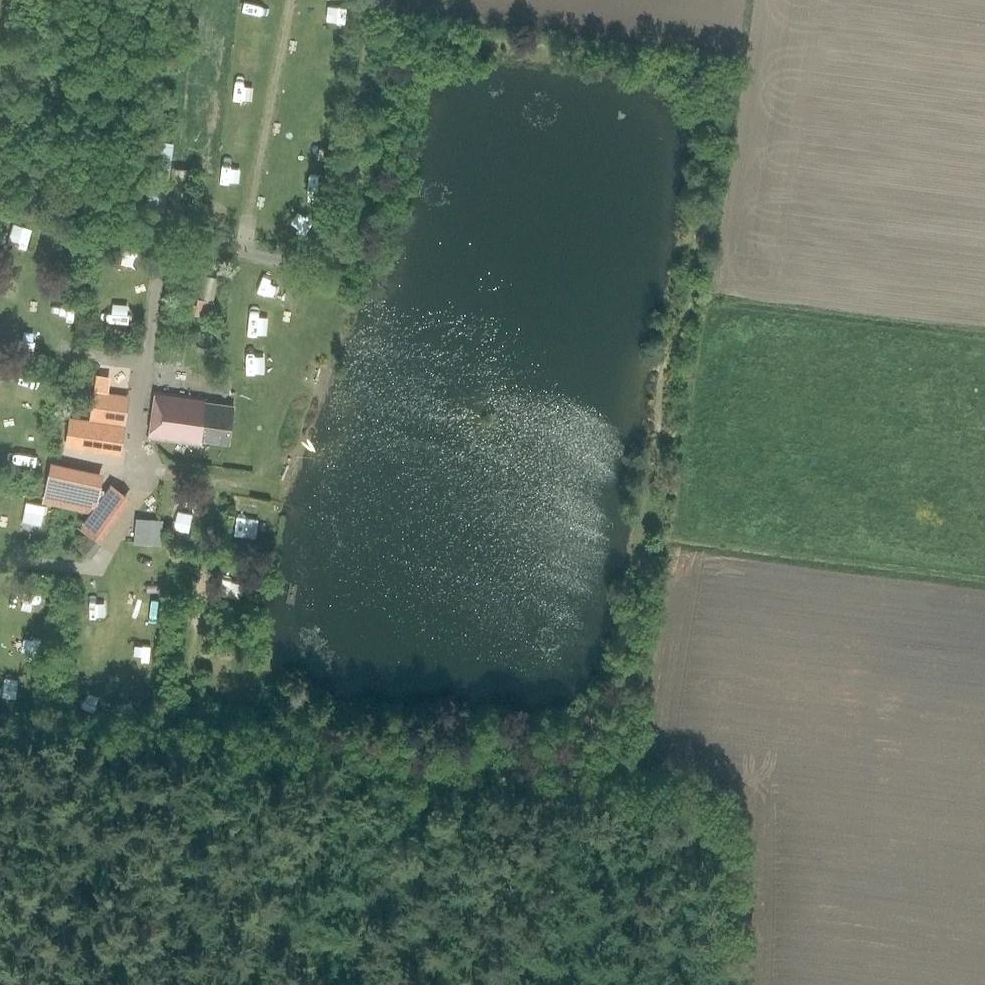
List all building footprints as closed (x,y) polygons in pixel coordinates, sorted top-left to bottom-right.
[(124,423),(128,396),(97,391),(93,418),(124,423)] [(150,438),(202,445),(202,439),(230,442),(235,405),(207,401),(207,398),(156,391),(150,438)] [(79,448),(120,453),(123,427),(83,422),(79,448)] [(99,541),(129,495),(107,481),(77,527),(99,541)] [(177,525),(198,526),(199,507),(178,506),(177,525)] [(138,520),(137,542),(158,543),(159,521),(138,520)]
